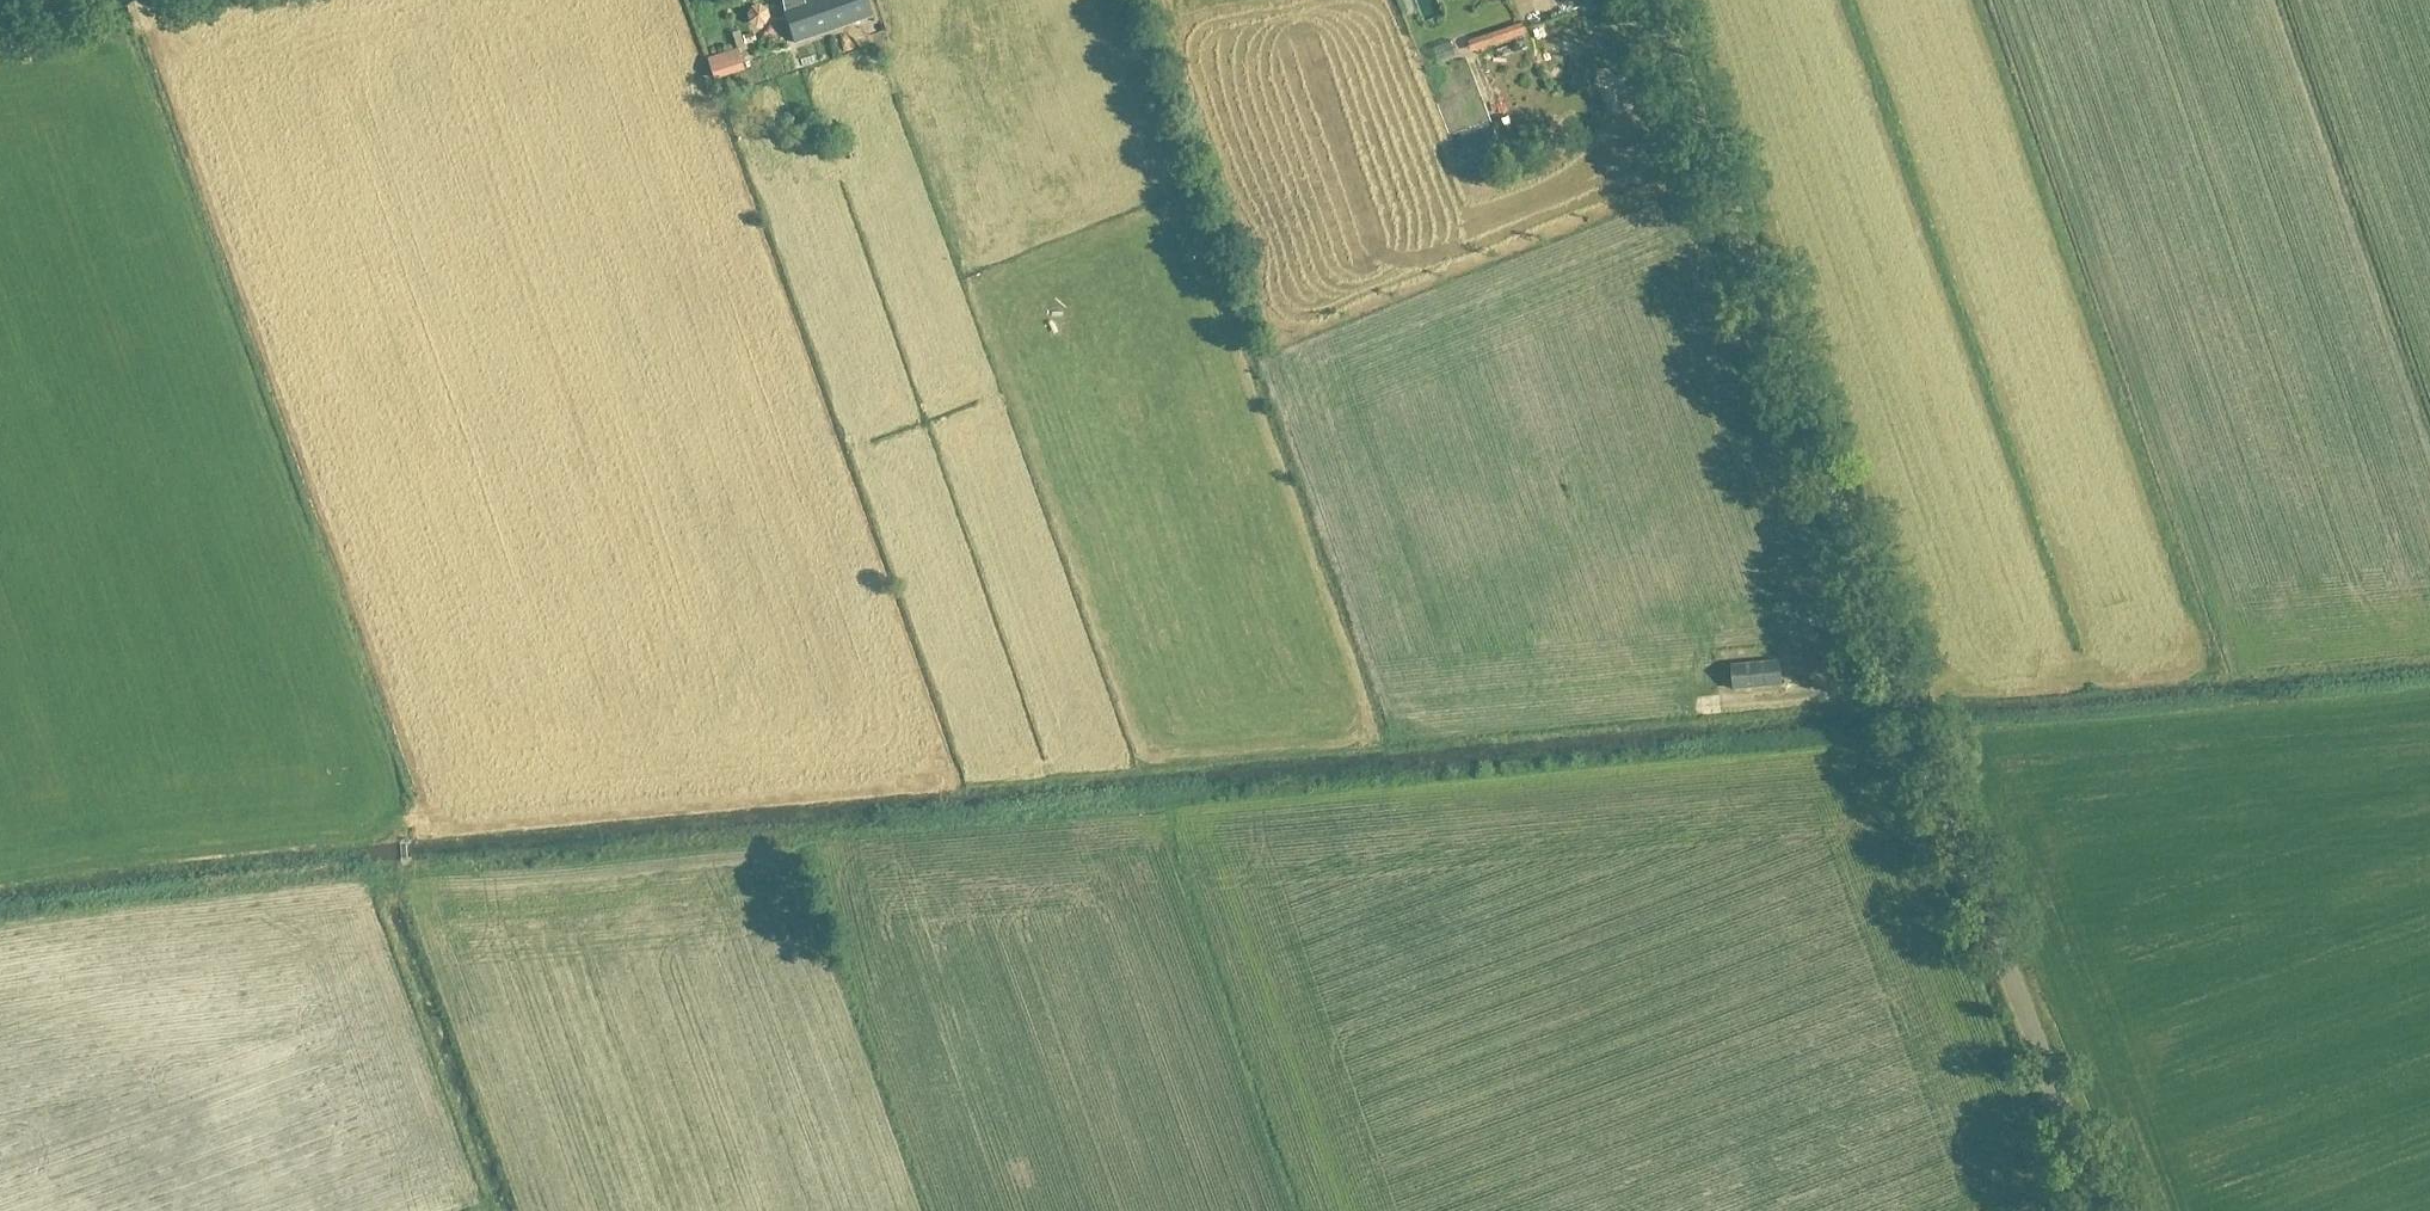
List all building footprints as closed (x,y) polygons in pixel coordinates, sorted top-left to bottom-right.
[(786,6),(781,8),(792,43),(871,17),(865,0),(804,0),(800,1),(800,0),(785,0),(786,6)] [(757,5),(749,7),(745,15),(747,23),(755,27),(762,25),(767,18),(765,10),(757,5)] [(1521,25),(1493,34),(1496,44),(1524,35),(1521,25)] [(1490,33),(1471,40),(1475,50),(1494,43),(1490,33)] [(743,45),(754,41),(751,34),(741,37),(743,45)] [(733,52),(707,60),(714,79),(739,72),(733,52)] [(1730,666),(1732,690),(1780,686),(1777,662),(1730,666)]
